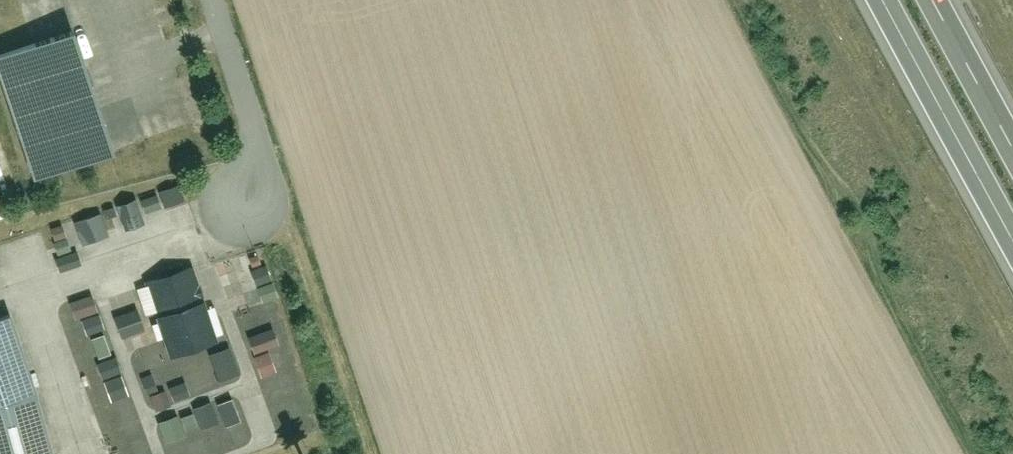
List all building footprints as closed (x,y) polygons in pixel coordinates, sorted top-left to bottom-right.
[(0,59),(0,71),(36,183),(119,156),(79,34),(0,59)] [(148,210),(189,201),(186,187),(123,201),(129,228),(151,223),(148,210)] [(84,243),(115,235),(109,212),(78,220),(84,243)] [(195,261),(146,277),(171,353),(220,337),(195,261)] [(79,316),(103,310),(100,294),(75,300),(79,316)] [(11,310),(0,313),(0,453),(59,453),(11,310)] [(268,374),(284,370),(277,347),(287,344),(284,331),(258,338),(268,374)] [(155,393),(163,409),(194,394),(186,378),(155,393)] [(240,396),(187,414),(192,430),(224,419),(228,432),(229,431),(234,445),(254,438),(240,396)]
